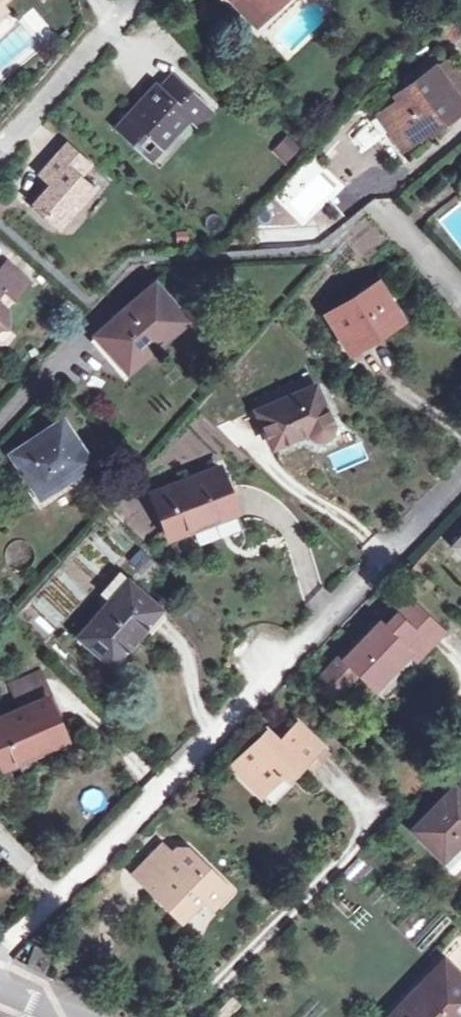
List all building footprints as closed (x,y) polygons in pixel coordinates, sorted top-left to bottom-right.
[(255,19),(274,0),(235,0),(255,19)] [(432,69),(459,104),(460,102),(460,75),(448,57),(432,69)] [(459,104),(432,69),(394,97),(397,101),(377,116),(401,148),(460,107),(459,104)] [(147,134),(162,148),(189,118),(195,123),(207,111),(171,75),(158,88),(155,85),(116,128),(119,130),(123,127),(140,142),(147,134)] [(123,127),(119,130),(150,160),(154,156),(139,144),(140,142),(123,127)] [(154,156),(162,148),(147,134),(140,142),(139,144),(154,156)] [(285,165),(300,152),(287,137),(272,150),(285,165)] [(52,184),(33,206),(55,224),(63,224),(78,207),(75,204),(88,189),(75,178),(86,165),(65,146),(41,173),(52,184)] [(3,290),(13,298),(27,281),(7,262),(0,269),(0,293),(3,290)] [(151,343),(155,347),(185,320),(155,284),(96,335),(124,368),(151,343)] [(348,350),(399,318),(379,284),(327,315),(348,350)] [(270,447),(306,432),(330,422),(314,385),(255,410),(270,447)] [(89,463),(61,420),(10,454),(38,498),(89,463)] [(234,512),(218,470),(151,495),(168,538),(234,512)] [(453,545),(460,553),(460,537),(453,545)] [(136,623),(153,604),(119,573),(101,593),(109,600),(77,636),(109,665),(141,629),(136,623)] [(63,624),(46,597),(24,611),(41,638),(63,624)] [(407,600),(393,615),(426,646),(439,631),(407,600)] [(159,609),(153,604),(136,623),(141,629),(159,609)] [(426,646),(393,615),(383,627),(378,621),(342,659),(338,655),(315,681),(332,697),(355,671),(372,686),(407,651),(415,658),(426,646)] [(9,686),(19,710),(47,697),(50,696),(39,672),(9,686)] [(47,697),(19,710),(0,718),(0,778),(4,787),(72,757),(47,697)] [(299,766),(319,745),(296,723),(277,743),(264,730),(229,767),(257,796),(280,773),(291,762),(298,769),(299,766)] [(328,754),(319,745),(299,766),(308,775),(328,754)] [(291,762),(280,773),(287,780),(298,769),(291,762)] [(412,830),(441,857),(460,837),(460,786),(457,791),(453,787),(412,830)] [(202,898),(211,907),(228,891),(201,865),(199,867),(193,860),(195,858),(181,844),(170,855),(161,846),(133,875),(180,921),(202,898)] [(201,865),(195,858),(193,860),(199,867),(201,865)] [(52,952),(34,945),(26,964),(44,972),(52,952)] [(440,959),(386,1016),(460,1016),(460,979),(440,959)]
